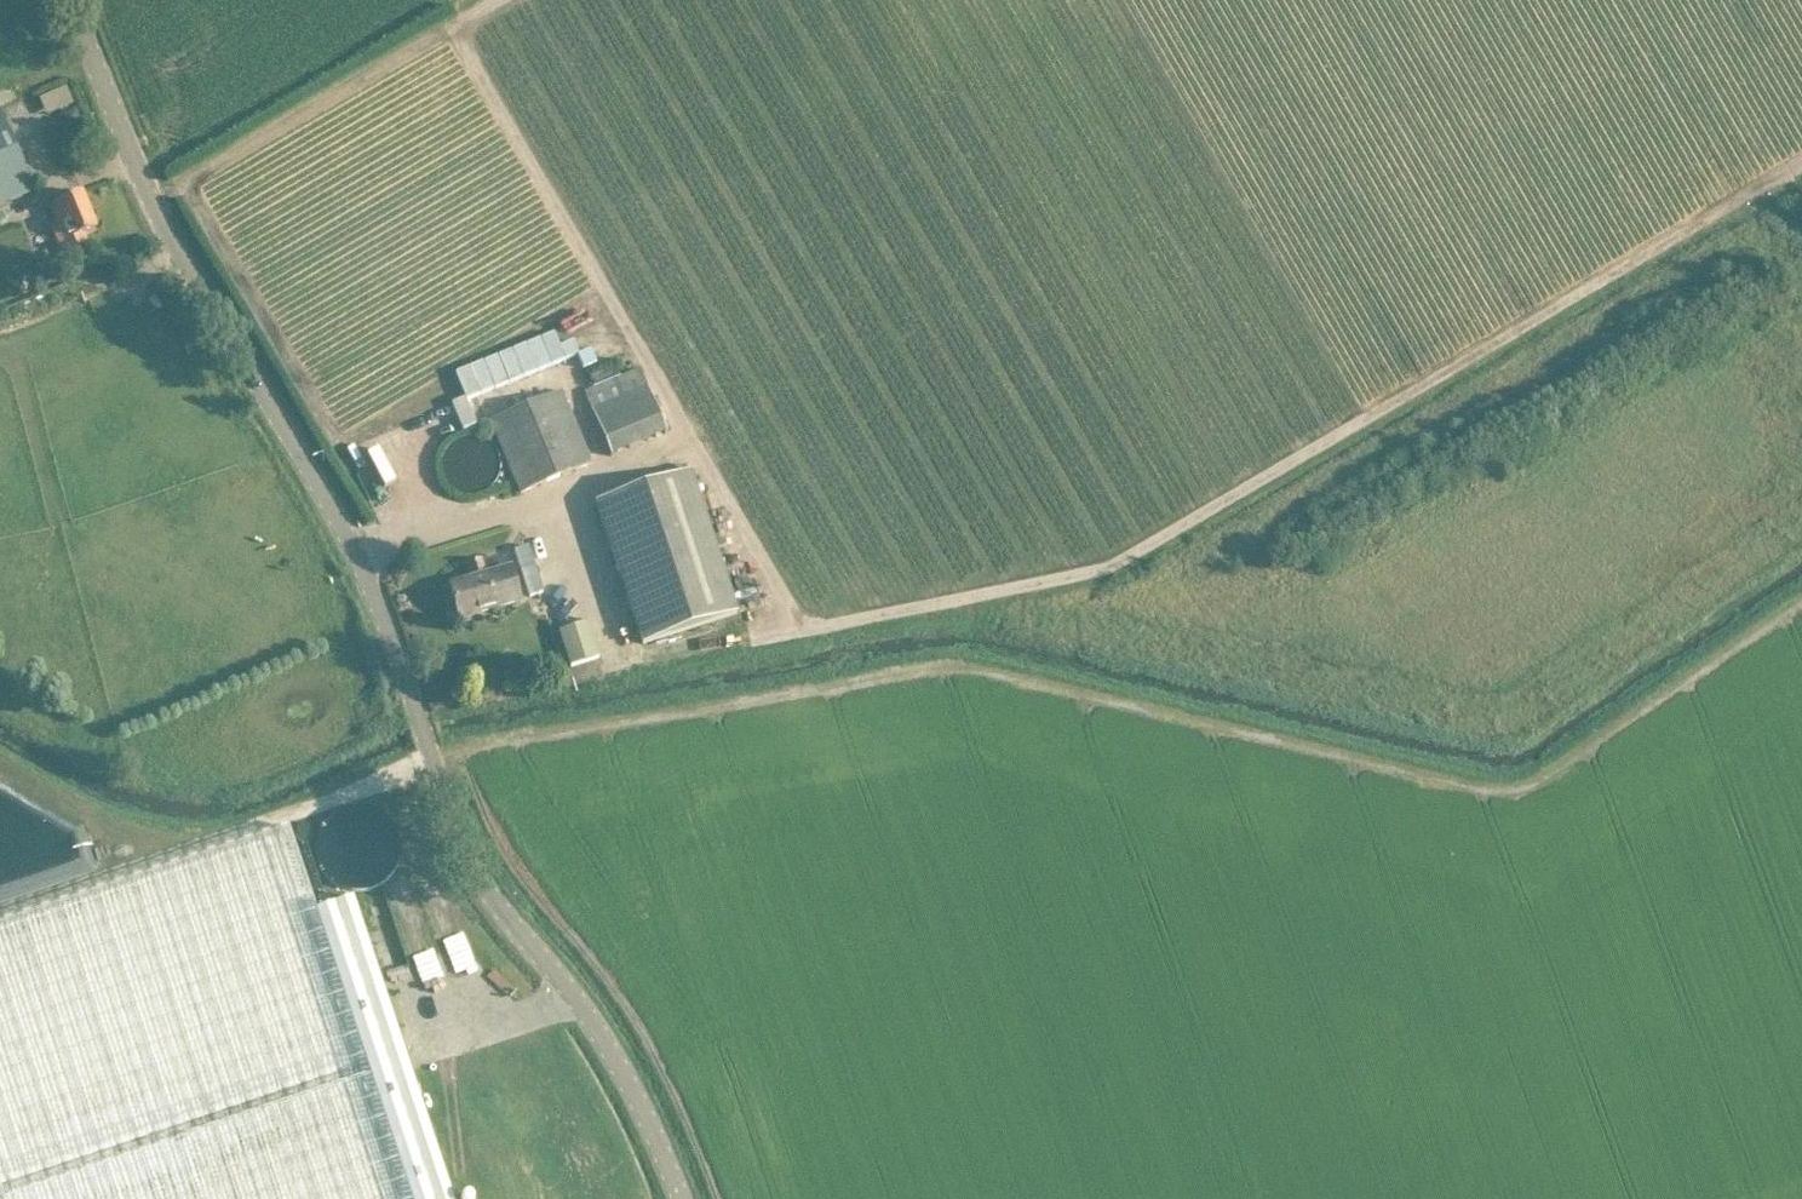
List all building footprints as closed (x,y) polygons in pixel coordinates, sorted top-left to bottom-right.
[(34,190),(0,110),(0,111),(0,204),(34,190)] [(97,231),(82,194),(50,207),(57,225),(52,227),(64,257),(89,247),(85,236),(97,231)] [(566,327),(510,351),(522,378),(578,354),(584,369),(597,363),(586,337),(572,342),(566,327)] [(506,353),(464,370),(476,397),(517,380),(506,353)] [(611,458),(668,435),(641,370),(584,393),(611,458)] [(466,385),(456,389),(461,403),(472,398),(466,385)] [(453,390),(443,395),(448,408),(459,403),(453,390)] [(520,495),(592,463),(563,393),(491,422),(520,495)] [(447,408),(434,414),(439,425),(452,419),(447,408)] [(453,422),(440,428),(444,439),(458,433),(453,422)] [(391,430),(363,441),(381,484),(408,474),(391,430)] [(690,472),(595,503),(641,647),(738,616),(690,472)] [(529,547),(516,551),(531,597),(544,592),(529,547)] [(450,588),(460,620),(520,602),(511,570),(501,573),(496,557),(467,565),(472,582),(450,588)] [(587,625),(559,634),(570,667),(598,658),(587,625)] [(412,1071),(380,976),(354,899),(318,911),(290,828),(0,924),(0,1198),(454,1198),(412,1071)]
